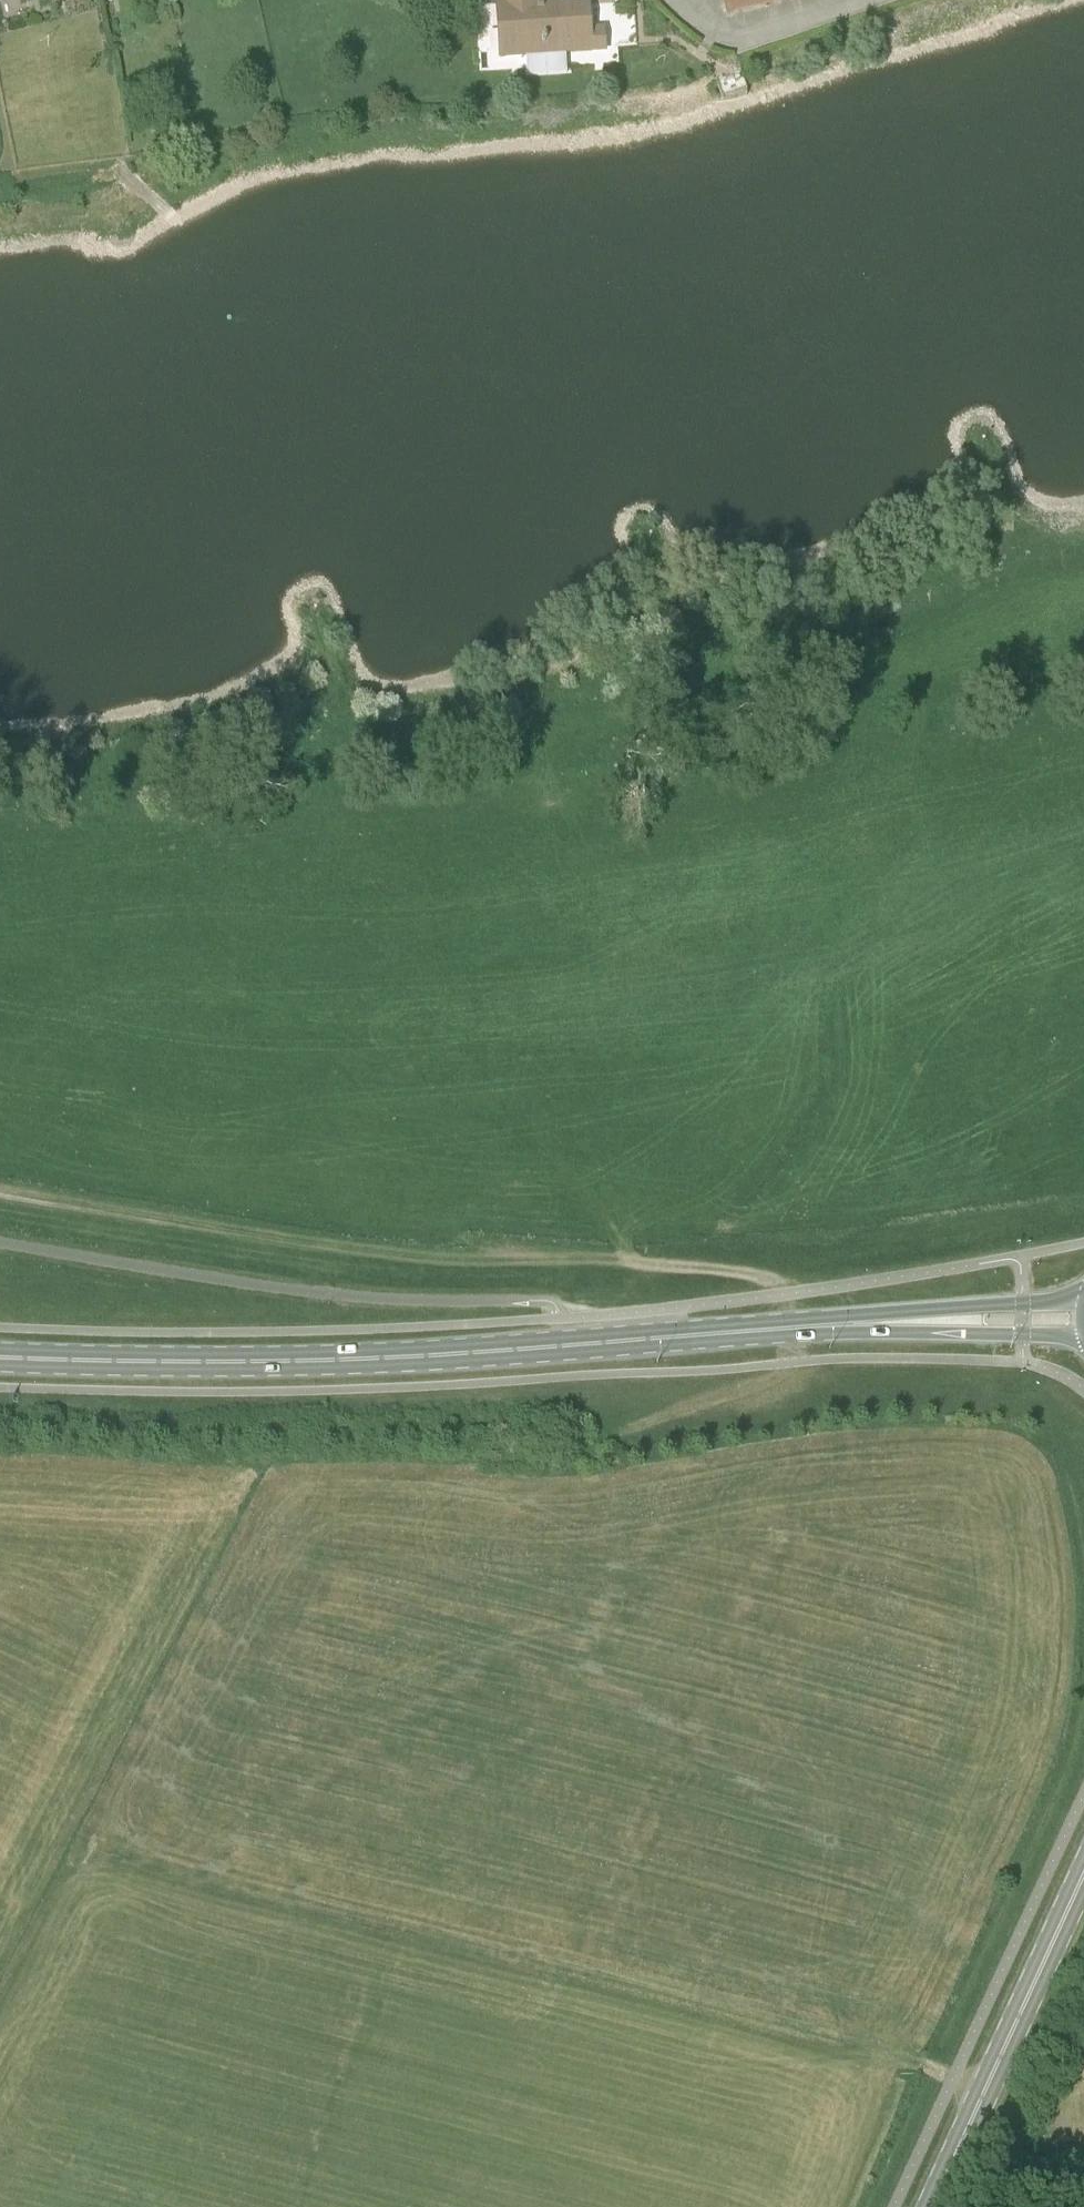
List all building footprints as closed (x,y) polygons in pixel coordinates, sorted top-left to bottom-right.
[(503,58),(606,52),(605,32),(591,33),(590,6),(545,9),(544,0),(500,0),(500,3),(499,3),(503,58)] [(728,14),(729,14),(729,13),(780,0),(724,0),(728,14)]
